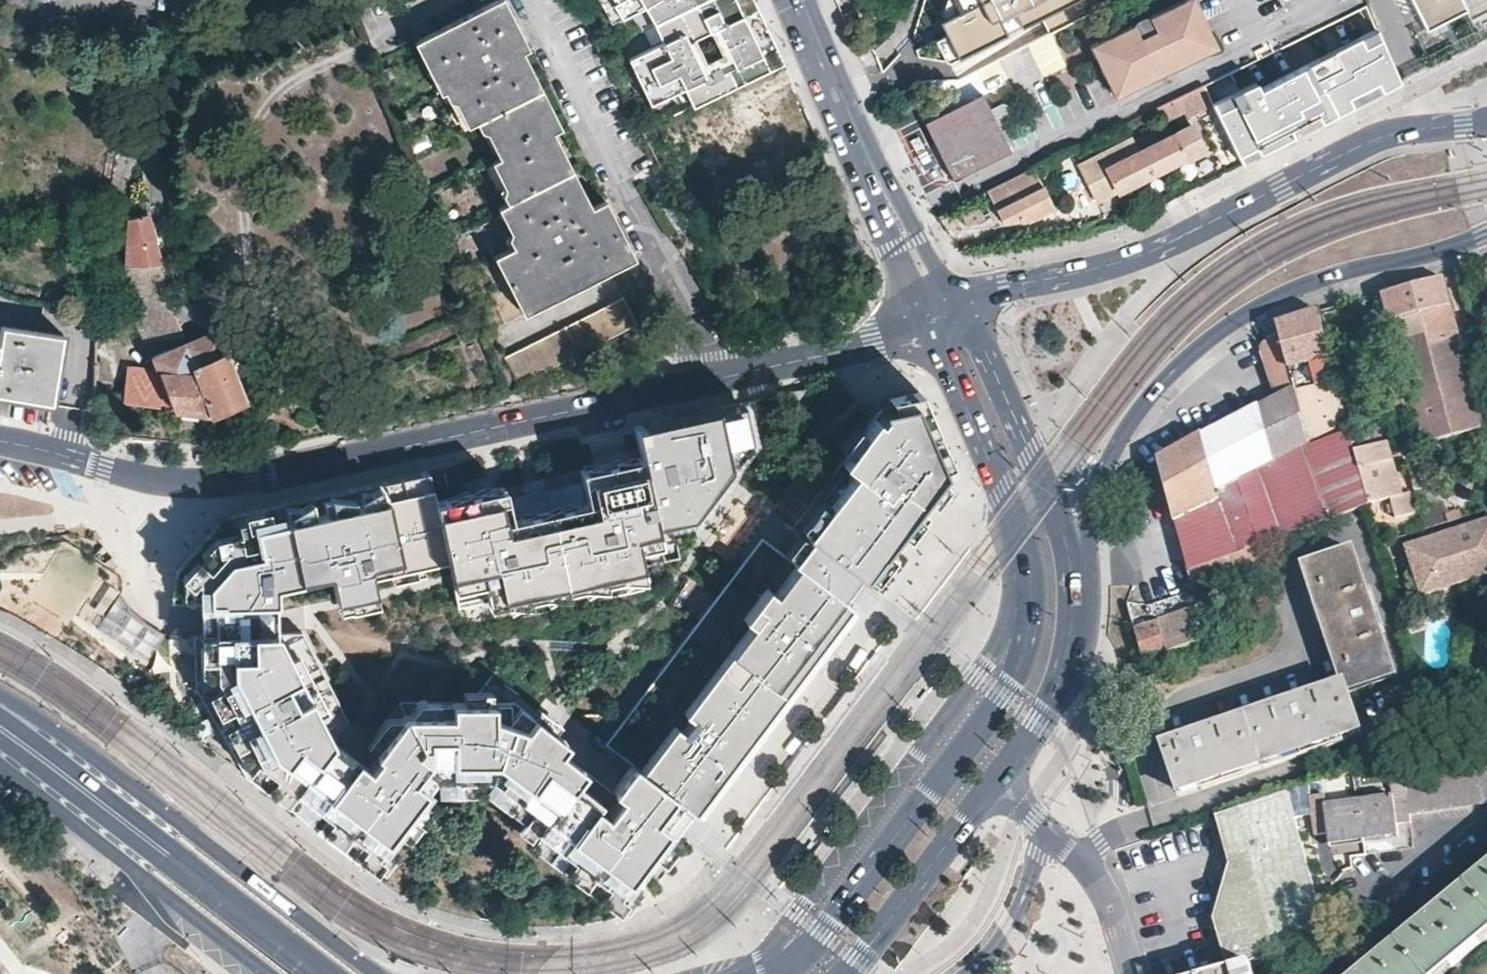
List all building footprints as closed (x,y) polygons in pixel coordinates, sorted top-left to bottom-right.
[(485,117),(495,139),(503,155),(496,159),(516,198),(502,205),(521,242),(498,254),(509,275),(528,311),(628,260),(599,202),(585,209),(547,134),(555,130),(517,52),(523,49),(496,0),(418,39),(444,91),(453,87),(471,124),(485,117)] [(608,22),(642,5),(652,22),(673,12),(689,4),(697,0),(597,0),(608,22)] [(751,0),(697,0),(689,4),(673,12),(652,22),(661,41),(626,57),(650,104),(683,87),(692,106),(781,62),(768,35),(753,42),(748,32),(763,25),(751,0)] [(1107,5),(1104,0),(941,0),(934,24),(940,36),(930,42),(943,66),(1037,20),(1046,36),(1107,5)] [(1193,0),(1183,0),(1150,16),(1156,30),(1140,37),(1133,24),(1091,45),(1115,95),(1215,47),(1193,0)] [(1462,0),(1413,0),(1428,26),(1465,5),(1462,0)] [(1470,9),(1483,3),(1481,0),(1465,0),(1470,9)] [(840,14),(845,25),(855,20),(852,11),(850,9),(840,14)] [(1132,21),(1126,10),(1122,12),(1128,23),(1132,21)] [(768,35),(763,25),(748,32),(753,42),(768,35)] [(1396,77),(1373,32),(1265,88),(1260,78),(1215,101),(1243,156),(1396,77)] [(781,62),(692,106),(701,126),(670,140),(686,178),(718,165),(726,183),(818,143),(781,62)] [(1201,85),(1199,86),(1153,107),(1160,120),(1178,120),(1203,107),(1211,104),(1210,101),(1201,85)] [(931,118),(923,120),(953,179),(1011,152),(989,106),(985,98),(982,93),(931,118)] [(1214,112),(1198,120),(1224,171),(1239,163),(1233,150),(1222,128),(1219,119),(1214,112)] [(1137,151),(1149,173),(1181,156),(1184,161),(1203,151),(1190,125),(1168,135),(1164,126),(1141,136),(1146,146),(1137,151)] [(1077,165),(1096,201),(1149,173),(1137,151),(1130,137),(1077,165)] [(1001,222),(1017,221),(1031,215),(1033,219),(1053,210),(1032,168),(997,185),(986,190),(989,198),(1001,222)] [(131,203),(129,218),(146,214),(144,199),(131,203)] [(125,258),(126,272),(127,289),(129,305),(144,341),(183,336),(173,311),(160,268),(146,214),(129,218),(125,258)] [(509,275),(485,287),(502,322),(503,324),(528,311),(509,275)] [(1424,445),(1483,430),(1443,293),(1440,279),(1379,295),(1402,371),(1389,374),(1403,422),(1416,420),(1420,435),(1424,445)] [(622,297),(596,309),(532,342),(504,356),(518,383),(555,364),(582,350),(631,326),(635,323),(622,297)] [(1309,443),(1351,430),(1319,311),(1276,325),(1309,443)] [(51,403),(62,334),(0,324),(0,394),(51,403)] [(1269,364),(1279,397),(1159,459),(1167,491),(1175,521),(1309,443),(1276,325),(1269,329),(1266,345),(1261,351),(1264,361),(1269,364)] [(244,400),(237,383),(219,339),(215,330),(204,335),(186,343),(150,357),(157,373),(164,391),(172,410),(205,414),(211,415),(244,400)] [(121,402),(134,404),(172,410),(164,391),(157,373),(150,372),(126,369),(121,402)] [(866,462),(820,522),(877,568),(959,463),(930,395),(893,401),(853,453),(866,462)] [(640,455),(656,521),(692,514),(750,436),(743,403),(686,415),(634,425),(640,455)] [(1356,451),(1369,448),(1364,427),(1351,430),(1356,451)] [(1190,570),(1260,545),(1370,506),(1356,451),(1351,430),(1309,443),(1175,521),(1190,570)] [(1370,506),(1403,496),(1389,443),(1369,448),(1356,451),(1370,506)] [(448,497),(435,499),(448,558),(452,579),(458,606),(642,566),(635,534),(657,530),(656,521),(640,455),(579,468),(582,480),(506,496),(504,485),(448,497)] [(428,470),(283,502),(286,517),(431,484),(428,470)] [(431,484),(286,517),(300,578),(330,571),(336,598),(375,590),(372,574),(392,570),(423,563),(448,558),(435,499),(431,484)] [(277,631),(276,628),(276,615),(275,596),(275,583),(300,578),(286,517),(283,502),(225,515),(177,570),(171,605),(201,603),(215,603),(215,618),(216,631),(216,633),(202,634),(194,634),(196,687),(242,771),(246,777),(281,805),(293,789),(330,817),(317,832),(363,867),(375,851),(376,852),(423,789),(484,791),(572,858),(567,865),(625,908),(679,836),(672,831),(662,824),(673,810),(680,801),(630,764),(623,772),(610,790),(549,744),(556,734),(546,726),(523,709),(505,696),(441,696),(441,708),(408,708),(381,746),(385,749),(375,763),(337,736),(352,715),(302,629),(277,631)] [(1456,584),(1486,575),(1486,519),(1410,541),(1411,545),(1408,546),(1420,591),(1424,589),(1425,593),(1456,584)] [(747,615),(630,764),(689,808),(861,590),(877,568),(820,522),(802,544),(747,615)] [(1245,571),(1249,580),(1269,572),(1260,545),(1190,570),(1194,589),(1245,571)] [(1304,565),(1344,683),(1163,745),(1180,792),(1360,731),(1346,690),(1394,674),(1352,547),(1304,565)] [(423,563),(392,570),(394,580),(425,573),(423,563)] [(375,590),(336,598),(337,605),(338,607),(377,599),(376,596),(375,590)] [(162,632),(118,593),(105,614),(155,645),(162,632)] [(215,603),(201,603),(201,618),(202,634),(216,633),(216,631),(215,618),(215,603)] [(1134,628),(1144,662),(1208,639),(1199,607),(1134,628)] [(529,701),(523,709),(546,726),(552,718),(529,701)] [(879,757),(893,739),(886,735),(873,753),(879,757)] [(1480,769),(1404,779),(1405,784),(1410,815),(1479,804),(1485,804),(1486,802),(1486,763),(1480,769)] [(844,803),(857,785),(851,780),(838,799),(844,803)] [(1390,795),(1393,795),(1398,825),(1411,823),(1410,815),(1405,784),(1390,785),(1390,795)] [(1215,815),(1231,866),(1230,871),(1227,883),(1216,920),(1230,969),(1250,963),(1334,941),(1328,917),(1324,907),(1286,792),(1215,815)] [(1313,837),(1326,835),(1322,806),(1320,795),(1309,796),(1313,837)] [(1357,800),(1363,837),(1398,832),(1398,825),(1393,795),(1390,795),(1357,800)] [(1329,843),(1363,837),(1357,800),(1322,806),(1326,835),(1329,843)] [(689,808),(680,801),(673,810),(662,824),(672,831),(682,817),(689,808)] [(1486,937),(1486,868),(1359,973),(1443,973),(1486,937)] [(1250,963),(1230,969),(1212,973),(1253,973),(1250,963)]
